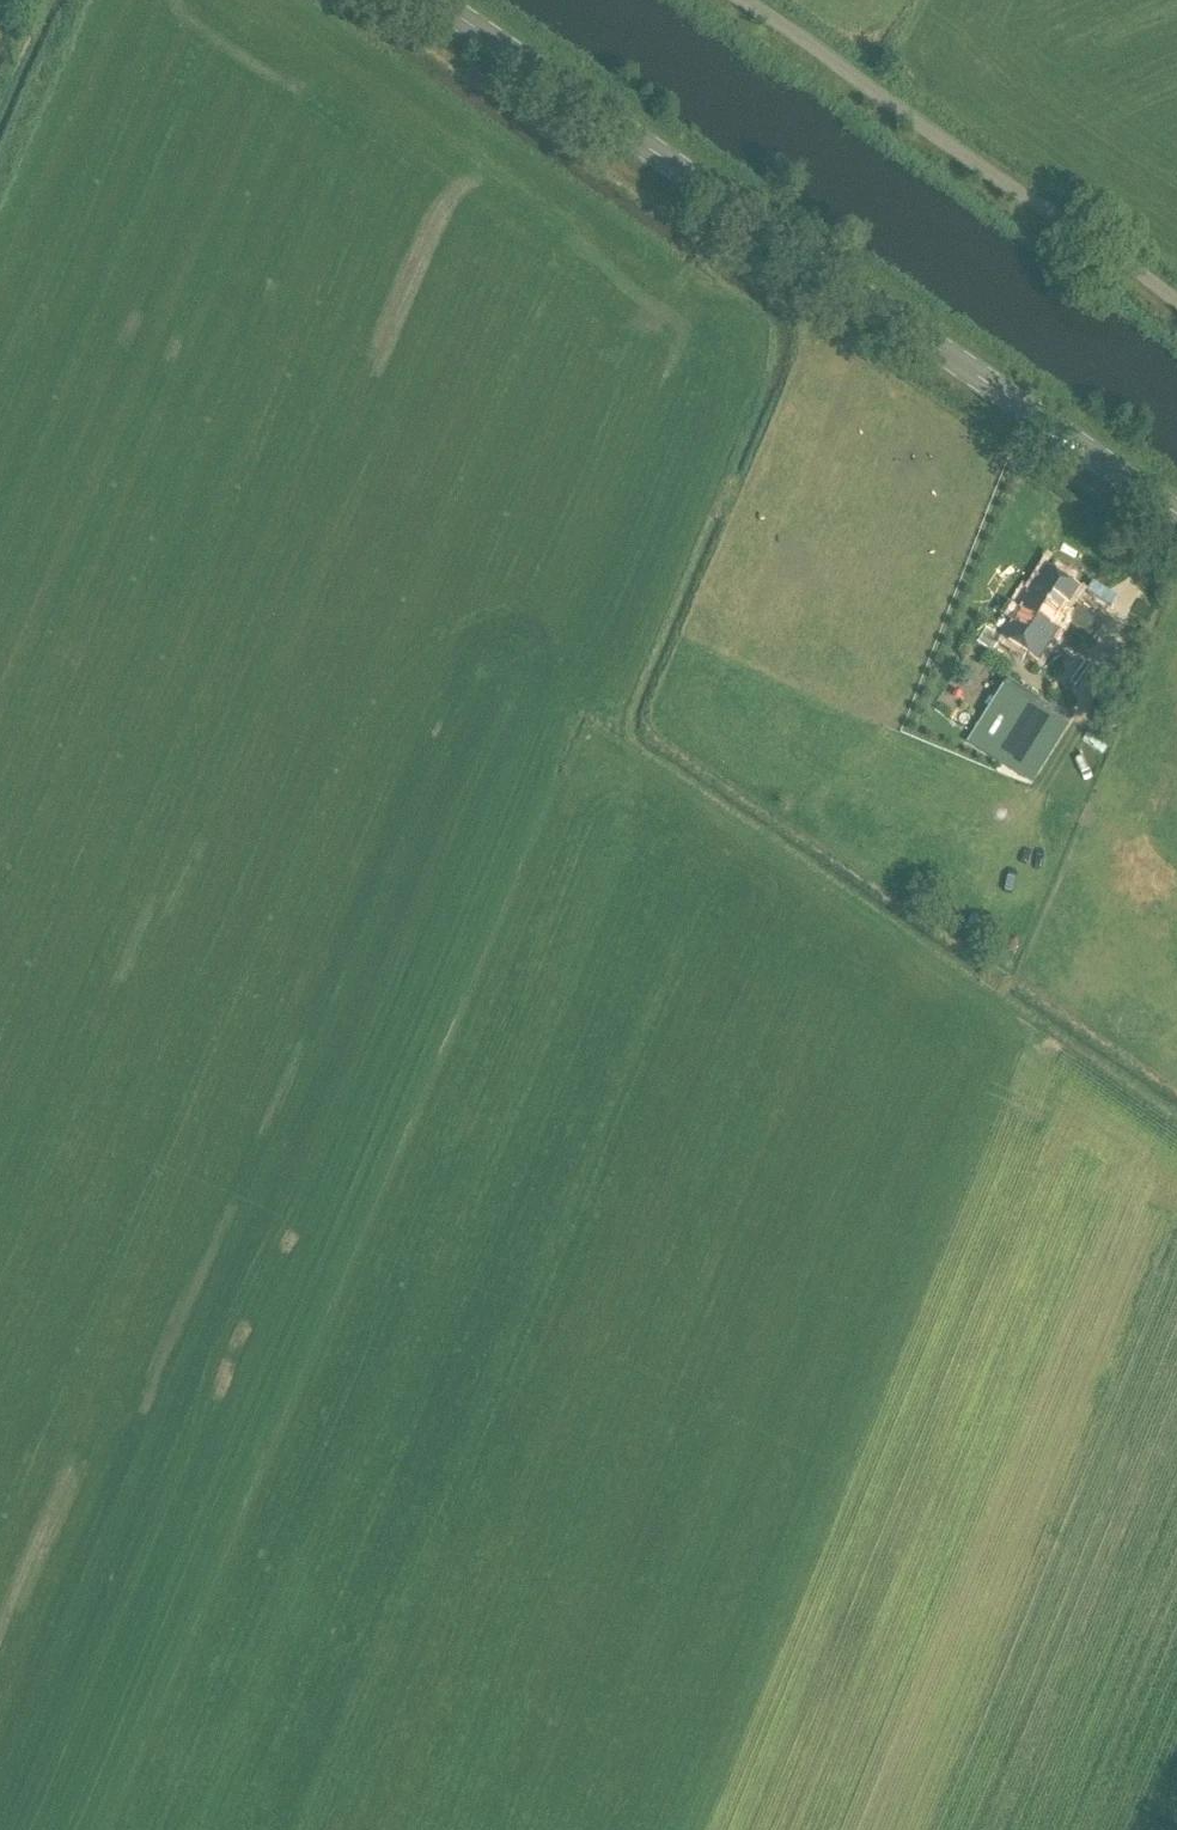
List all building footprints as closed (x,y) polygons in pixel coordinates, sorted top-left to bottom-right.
[(999,636),(1038,661),(1065,618),(1061,616),(1078,590),(1046,570),(1030,596),(1026,593),(999,636)] [(1069,623),(1091,636),(1101,621),(1079,607),(1069,623)] [(979,643),(969,659),(983,669),(993,652),(979,643)] [(973,734),(1006,755),(1026,723),(1041,701),(1006,679),(993,701),(994,702),(983,718),(973,734)] [(1020,755),(1041,768),(1071,718),(1052,705),(1020,755)]
